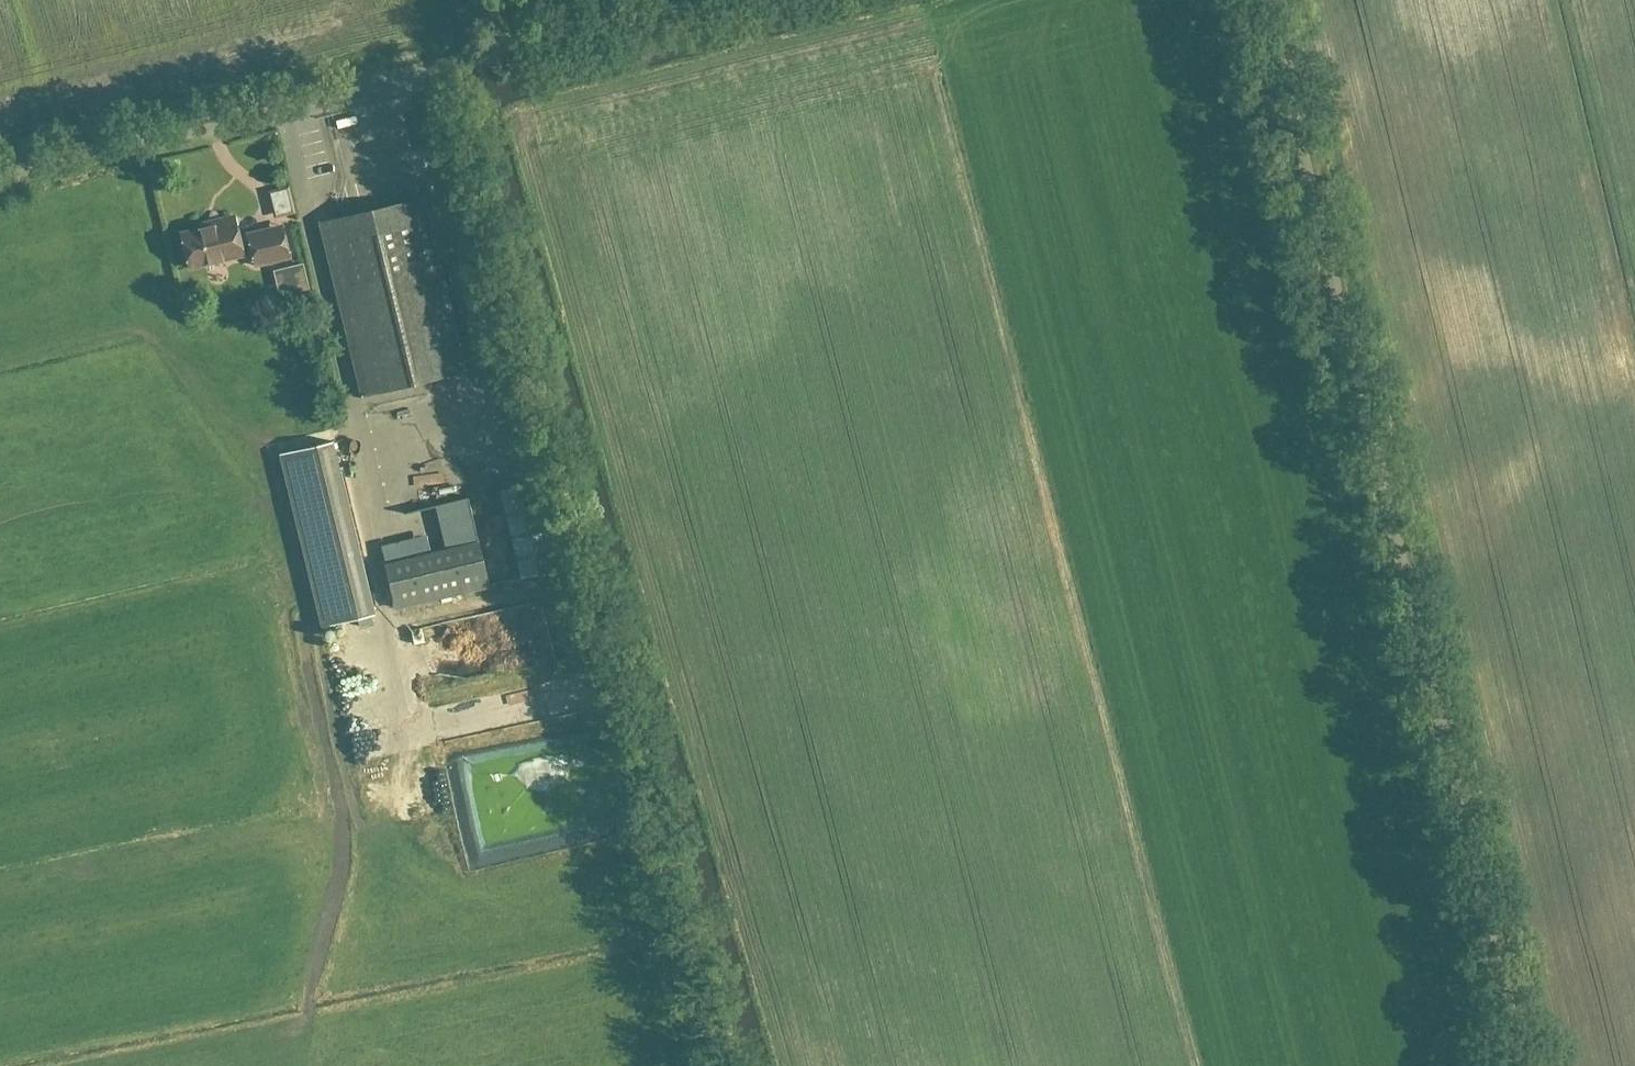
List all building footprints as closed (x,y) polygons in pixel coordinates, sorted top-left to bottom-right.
[(311,154),(311,166),(332,165),(331,153),(311,154)] [(290,184),(274,188),(279,208),(295,205),(290,184)] [(423,199),(318,224),(360,396),(465,371),(423,199)] [(288,258),(281,230),(247,239),(248,240),(239,242),(234,220),(233,220),(229,218),(219,220),(217,224),(179,233),(188,269),(242,256),(242,254),(250,252),(254,266),(288,258)] [(298,266),(273,273),(279,298),(305,292),(298,266)] [(277,455),(320,628),(374,615),(332,441),(277,455)] [(520,578),(551,571),(566,567),(545,479),(499,490),(520,578)] [(477,543),(384,565),(394,609),(488,587),(477,543)] [(518,612),(408,634),(412,655),(522,633),(518,612)]
